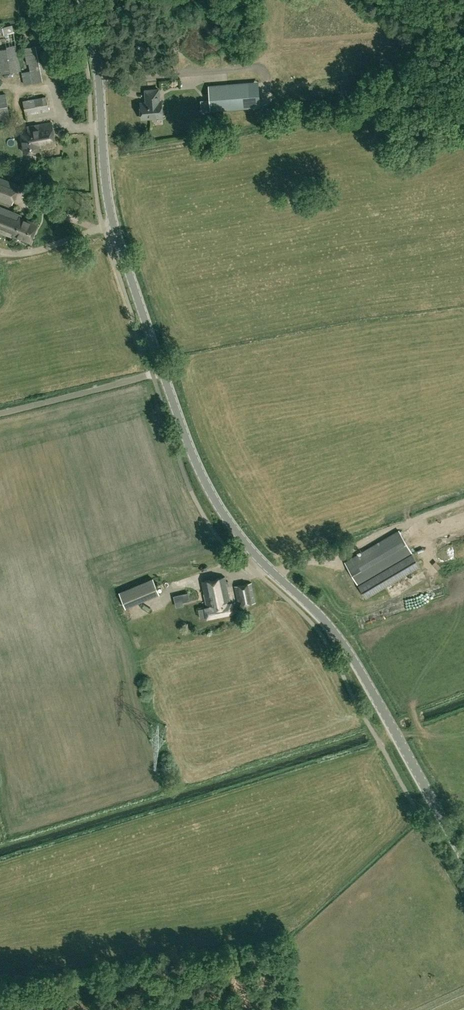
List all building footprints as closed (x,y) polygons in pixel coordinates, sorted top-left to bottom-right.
[(0,28),(0,70),(1,75),(20,72),(12,26),(0,28)] [(43,81),(36,46),(36,45),(23,48),(25,56),(27,64),(28,63),(28,64),(29,64),(30,71),(26,72),(25,72),(23,73),(24,79),(23,79),(24,84),(43,81)] [(211,111),(251,108),(248,82),(208,85),(211,111)] [(145,101),(141,102),(140,102),(141,119),(164,118),(162,100),(161,100),(160,88),(144,89),(145,101)] [(10,119),(6,95),(0,96),(0,120),(10,119)] [(26,115),(48,111),(46,97),(23,101),(26,115)] [(20,129),(26,154),(40,151),(40,149),(56,145),(51,122),(20,129)] [(13,205),(20,186),(0,178),(0,201),(13,205)] [(0,207),(0,234),(14,239),(14,236),(31,242),(37,225),(22,219),(23,215),(0,207)] [(463,528),(463,515),(455,518),(459,530),(463,528)] [(344,562),(365,597),(419,566),(398,530),(344,562)] [(157,577),(122,587),(127,604),(162,593),(157,577)] [(207,607),(199,609),(200,619),(206,618),(206,619),(234,613),(231,602),(225,577),(202,581),(207,607)] [(239,606),(256,603),(252,583),(235,586),(239,606)] [(190,591),(177,594),(179,604),(192,601),(190,591)] [(210,639),(193,643),(195,649),(211,646),(210,639)]
